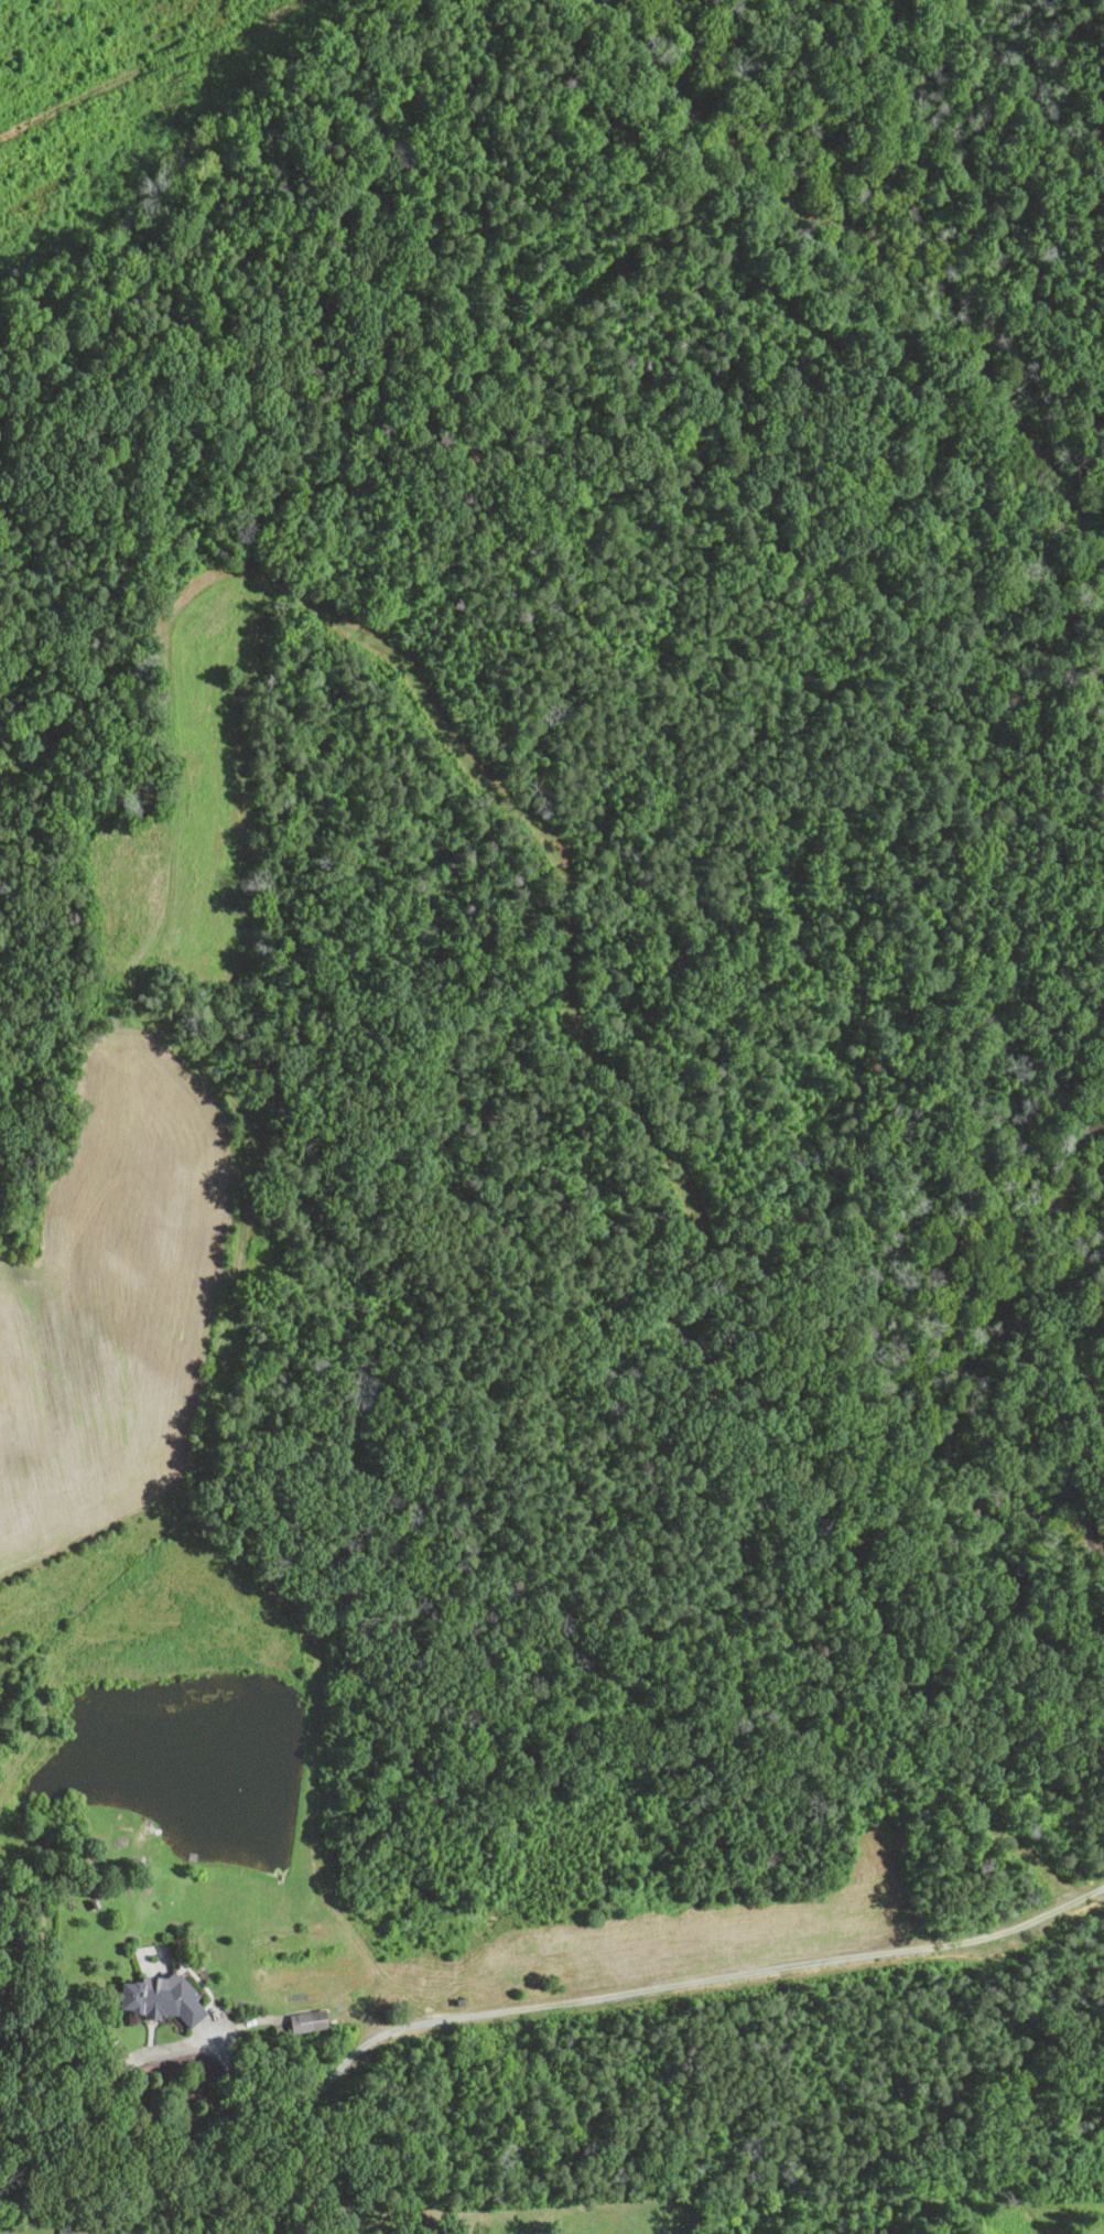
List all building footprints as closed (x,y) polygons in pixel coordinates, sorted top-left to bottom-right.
[(115,1980),(114,2008),(124,2008),(128,2013),(138,2013),(143,2018),(156,2019),(161,2015),(175,2015),(185,2028),(203,2012),(193,2000),(194,1995),(171,1968),(161,1977),(140,1976),(134,1981),(115,1980)] [(293,2011),(294,2023),(288,2023),(289,2032),(325,2029),(323,2008),(293,2011)]
